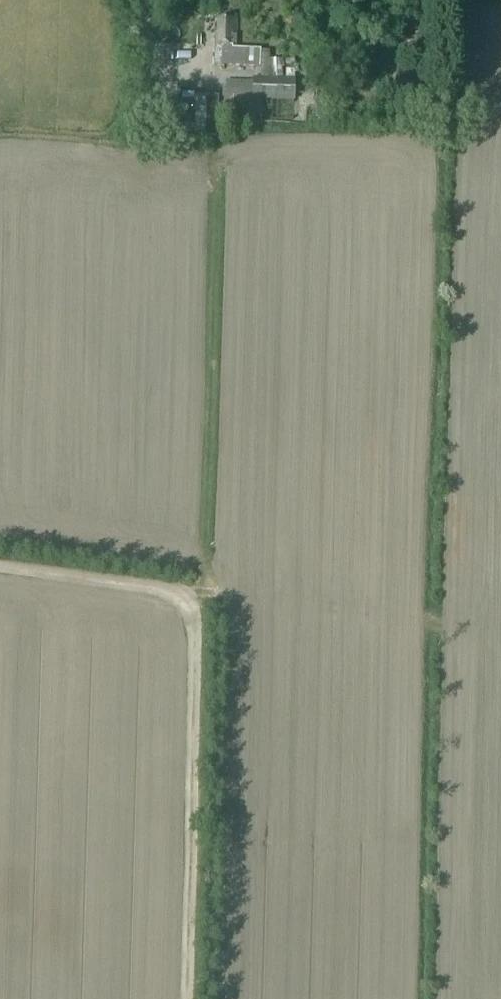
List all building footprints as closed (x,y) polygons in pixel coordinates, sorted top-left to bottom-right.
[(220,64),(260,66),(260,49),(236,48),(236,17),(217,16),(216,31),(214,31),(214,47),(221,47),(220,64)] [(253,81),(252,99),(259,100),(293,101),(294,81),(253,79),(253,81)] [(216,98),(192,98),(192,103),(168,103),(168,127),(191,128),(191,138),(216,138),(216,98)]
